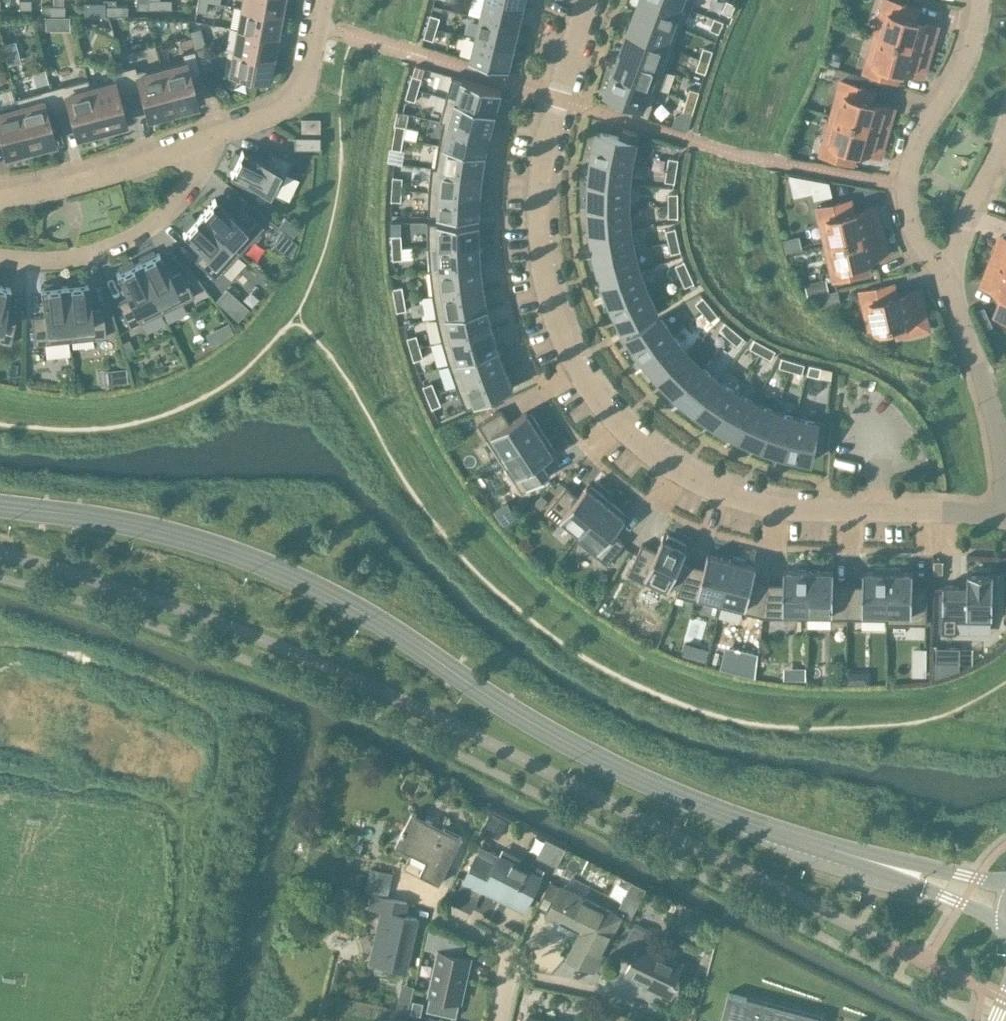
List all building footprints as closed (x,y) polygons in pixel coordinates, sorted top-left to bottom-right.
[(31,8),(31,0),(19,0),(19,8),(31,8)] [(159,0),(148,0),(147,8),(159,8),(159,0)] [(171,0),(159,0),(159,8),(171,8),(171,0)] [(208,1),(205,0),(198,0),(196,10),(206,12),(208,1)] [(281,0),(243,0),(241,6),(279,13),(281,0)] [(524,4),(508,0),(484,0),(481,16),(519,25),(524,4)] [(669,0),(640,0),(636,11),(683,28),(690,8),(669,0)] [(731,15),(736,4),(728,0),(727,0),(722,10),(731,15)] [(893,0),(884,0),(881,11),(888,13),(882,36),(875,34),(932,50),(937,31),(934,30),(935,25),(909,17),(912,5),(893,0)] [(53,14),(53,4),(41,4),(41,14),(53,14)] [(65,15),(65,4),(53,4),(53,14),(65,15)] [(116,14),(116,4),(104,4),(104,14),(116,14)] [(128,5),(116,4),(116,14),(128,15),(128,5)] [(275,34),(279,13),(241,6),(238,27),(275,34)] [(683,28),(636,11),(629,31),(675,48),(683,28)] [(431,14),(428,25),(437,28),(440,17),(431,14)] [(514,46),(519,25),(481,16),(476,37),(514,46)] [(710,28),(719,32),(724,21),(715,17),(710,28)] [(434,39),(437,28),(428,25),(424,37),(434,39)] [(189,30),(191,39),(203,36),(201,27),(189,30)] [(271,56),(275,34),(238,27),(234,49),(271,56)] [(667,69),(675,48),(629,31),(621,52),(667,69)] [(926,70),(932,50),(875,34),(875,35),(881,37),(875,60),(868,58),(864,71),(894,79),(898,68),(921,74),(923,69),(926,70)] [(206,45),(203,36),(191,39),(194,48),(206,45)] [(510,67),(514,46),(476,37),(471,58),(471,57),(470,59),(510,68),(510,67)] [(704,47),(700,58),(710,61),(713,50),(704,47)] [(183,57),(159,63),(173,115),(193,109),(192,105),(196,104),(189,77),(201,74),(194,49),(182,52),(183,57)] [(267,78),(271,56),(234,49),(230,71),(267,78)] [(830,50),(827,62),(839,66),(843,54),(830,50)] [(660,89),(667,69),(621,52),(614,72),(660,89)] [(706,72),(710,61),(700,58),(696,69),(706,72)] [(173,115),(159,63),(136,69),(135,65),(123,68),(130,93),(141,90),(148,116),(152,115),(153,120),(173,115)] [(823,75),(823,76),(835,79),(837,69),(826,66),(825,67),(823,75)] [(130,93),(123,68),(111,72),(112,76),(89,82),(88,82),(102,133),(122,128),(121,124),(125,122),(118,96),(130,93)] [(649,118),(660,89),(614,72),(606,93),(629,102),(626,110),(649,118)] [(422,77),(413,75),(409,86),(419,89),(422,77)] [(452,76),(447,96),(446,96),(446,97),(496,112),(496,111),(502,91),(502,90),(453,75),(452,76)] [(88,82),(89,82),(88,78),(51,87),(58,112),(70,109),(77,135),(81,134),(82,139),(102,133),(88,82)] [(865,99),(868,88),(842,80),(838,93),(845,95),(838,116),(832,114),(831,115),(888,131),(894,112),(890,111),(892,107),(865,99)] [(416,100),(419,89),(409,86),(406,97),(416,100)] [(58,112),(51,87),(15,97),(17,106),(18,106),(30,152),(50,147),(49,143),(53,141),(46,115),(58,112)] [(690,88),(687,99),(696,102),(700,91),(690,88)] [(496,112),(446,97),(446,98),(440,120),(490,132),(496,112)] [(693,113),(696,102),(687,99),(683,110),(693,113)] [(17,106),(0,111),(0,135),(5,154),(9,153),(10,158),(30,152),(18,106),(17,106)] [(883,150),(888,131),(831,115),(831,116),(838,117),(832,140),(825,138),(820,153),(847,161),(851,147),(878,155),(879,149),(883,150)] [(320,117),(301,117),(301,128),(301,131),(320,131),(320,117)] [(490,132),(440,120),(440,121),(444,122),(440,142),(439,142),(439,143),(486,152),(490,132)] [(406,126),(396,124),(394,136),(404,137),(406,126)] [(636,141),(638,132),(624,128),(622,137),(598,131),(593,156),(632,163),(636,141)] [(294,135),(294,137),(294,148),(319,148),(320,148),(320,147),(320,135),(294,135)] [(402,149),(404,137),(394,136),(392,147),(402,149)] [(486,153),(486,152),(439,143),(436,166),(432,166),(432,167),(483,173),(486,153)] [(254,184),(275,194),(292,159),(270,149),(265,160),(242,149),(240,153),(235,151),(228,166),(232,168),(230,172),(233,173),(230,179),(251,189),(254,184)] [(629,184),(632,163),(593,156),(590,182),(629,184)] [(669,157),(667,169),(677,170),(679,158),(669,157)] [(481,194),(483,173),(432,167),(430,190),(481,194)] [(675,182),(677,170),(667,169),(665,180),(675,182)] [(832,180),(790,174),(796,195),(814,193),(816,198),(835,194),(832,180)] [(393,176),(392,188),(402,188),(403,177),(393,176)] [(629,206),(629,184),(590,182),(589,207),(629,206)] [(402,200),(402,188),(392,188),(392,200),(402,200)] [(480,215),(481,194),(430,190),(428,214),(428,215),(480,216),(480,215)] [(669,193),(669,204),(679,204),(679,193),(669,193)] [(215,197),(199,215),(240,252),(264,226),(243,207),(235,216),(215,197)] [(845,201),(817,207),(820,220),(827,219),(833,242),(826,243),(826,244),(883,231),(879,211),(876,212),(874,206),(847,212),(845,201)] [(679,216),(679,204),(669,204),(669,216),(679,216)] [(631,227),(629,206),(589,207),(592,232),(631,227)] [(215,279),(240,252),(199,215),(197,217),(193,213),(181,226),(185,230),(183,232),(203,251),(195,260),(215,279)] [(480,222),(428,221),(428,222),(429,246),(480,244),(480,223),(480,222)] [(634,249),(631,227),(592,232),(596,257),(634,249)] [(679,239),(676,227),(666,229),(669,241),(679,239)] [(888,250),(883,231),(826,244),(826,245),(833,243),(838,264),(831,266),(834,279),(861,273),(858,261),(885,255),(884,251),(888,250)] [(392,235),(393,247),(403,246),(402,234),(392,235)] [(1003,237),(1001,242),(998,241),(991,260),(1005,266),(1005,238),(1003,237)] [(681,250),(679,239),(669,241),(671,252),(681,250)] [(481,265),(480,244),(429,246),(430,270),(481,265)] [(403,258),(403,246),(393,247),(393,259),(403,258)] [(140,261),(138,262),(162,312),(194,296),(182,271),(171,276),(159,252),(156,253),(153,248),(138,256),(140,261)] [(640,269),(634,249),(596,257),(603,282),(640,269)] [(129,327),(162,312),(138,262),(135,263),(133,258),(117,266),(120,271),(116,272),(128,297),(117,302),(129,327)] [(690,271),(685,260),(676,264),(681,275),(690,271)] [(991,260),(984,278),(987,279),(985,285),(1005,293),(1005,266),(991,260)] [(484,286),(481,265),(430,270),(433,293),(484,286)] [(612,305),(648,290),(640,269),(603,282),(612,305)] [(695,282),(690,271),(681,275),(685,286),(695,282)] [(67,285),(64,285),(70,340),(106,336),(103,308),(91,309),(88,282),(84,283),(84,277),(67,279),(67,285)] [(825,279),(806,284),(809,295),(827,290),(825,279)] [(70,340),(64,285),(61,285),(61,280),(44,282),(44,287),(40,288),(43,314),(31,316),(35,344),(70,340)] [(930,328),(922,296),(919,297),(917,290),(890,296),(888,284),(860,291),(863,302),(870,301),(877,329),(896,324),(898,336),(930,328)] [(0,285),(0,341),(10,344),(16,316),(5,313),(10,287),(0,285)] [(230,285),(219,297),(241,318),(253,307),(230,285)] [(393,287),(395,299),(405,297),(403,286),(393,287)] [(488,306),(484,286),(433,293),(437,316),(437,317),(488,306)] [(658,310),(648,290),(612,305),(623,329),(658,310)] [(837,291),(819,295),(821,306),(840,302),(837,291)] [(696,302),(703,311),(711,305),(704,296),(696,302)] [(407,309),(405,297),(395,299),(397,311),(407,309)] [(719,314),(711,305),(703,311),(711,321),(719,314)] [(488,307),(488,306),(437,317),(443,340),(492,327),(488,307)] [(642,357),(674,333),(661,315),(627,336),(642,357)] [(220,340),(236,328),(230,320),(214,332),(220,340)] [(720,329),(729,337),(735,329),(726,321),(720,329)] [(449,363),(498,347),(498,346),(492,327),(443,340),(449,362),(449,363)] [(744,337),(735,329),(729,337),(738,344),(744,337)] [(658,377),(687,350),(674,333),(642,357),(658,377)] [(408,337),(411,348),(421,345),(417,334),(408,337)] [(761,353),(766,344),(755,338),(750,347),(761,353)] [(771,358),(776,350),(766,344),(761,353),(771,358)] [(424,357),(421,345),(411,348),(414,360),(424,357)] [(458,385),(505,367),(499,347),(498,347),(449,363),(458,385)] [(676,395),(703,365),(687,350),(658,377),(676,395)] [(791,369),(794,360),(782,356),(780,366),(791,369)] [(802,373),(805,363),(794,360),(791,369),(802,373)] [(808,373),(820,376),(822,366),(810,364),(808,373)] [(696,411),(719,379),(703,365),(676,395),(696,411)] [(513,386),(505,367),(458,385),(466,407),(466,408),(514,387),(513,386)] [(716,425),(737,391),(719,379),(696,411),(716,425)] [(423,386),(428,397),(437,393),(433,382),(423,386)] [(739,437),(756,402),(737,391),(716,425),(739,437)] [(442,404),(437,393),(428,397),(432,408),(442,404)] [(762,447),(776,410),(756,402),(739,437),(762,447)] [(503,408),(479,423),(479,424),(480,424),(501,457),(544,430),(543,429),(543,428),(532,411),(529,413),(528,412),(527,411),(511,421),(503,409),(503,408)] [(786,455),(796,417),(776,410),(762,447),(786,455)] [(818,422),(796,417),(786,455),(812,460),(813,452),(816,436),(823,437),(823,438),(825,438),(827,423),(825,423),(818,422)] [(544,430),(542,431),(501,458),(522,490),(522,491),(522,492),(551,473),(550,472),(542,461),(554,453),(554,452),(553,452),(553,451),(556,449),(544,431),(544,430)] [(567,486),(545,512),(546,513),(546,512),(558,522),(562,518),(580,532),(576,537),(577,537),(609,498),(608,498),(608,497),(592,484),(589,487),(588,486),(589,486),(588,485),(579,496),(568,487),(568,486),(567,486)] [(542,495),(533,503),(540,508),(548,499),(542,495)] [(609,498),(577,537),(607,562),(607,563),(608,563),(626,542),(625,541),(624,541),(613,532),(626,517),(625,516),(624,515),(626,513),(609,499),(610,499),(609,498)] [(643,543),(628,573),(629,574),(666,591),(667,592),(671,583),(680,587),(688,565),(681,562),(687,549),(686,548),(685,548),(687,543),(668,534),(666,539),(664,537),(658,550),(653,548),(644,544),(644,543),(643,543)] [(721,605),(732,559),(710,554),(710,553),(708,553),(703,572),(689,569),(691,563),(689,562),(688,565),(677,594),(679,595),(721,605)] [(764,616),(768,583),(767,588),(752,585),(757,565),(756,565),(745,563),(746,559),(733,556),(732,559),(721,605),(763,616),(764,616)] [(888,622),(888,567),(875,567),(875,571),(865,571),(865,570),(863,570),(863,590),(849,590),(849,584),(848,618),(849,618),(887,618),(886,622),(888,622)] [(927,585),(927,591),(913,591),(913,571),(912,571),(912,572),(901,571),(901,567),(888,567),(888,622),(928,623),(928,585),(927,585)] [(957,620),(961,620),(991,620),(991,621),(993,621),(993,590),(999,590),(1000,572),(999,572),(991,572),(991,568),(972,568),(972,572),(969,572),(969,571),(968,571),(967,585),(945,585),(943,585),(943,633),(957,633),(957,620)] [(808,617),(809,570),(785,569),(784,569),(784,589),(768,589),(769,583),(768,583),(764,616),(765,616),(808,617)] [(848,618),(849,584),(848,584),(848,590),(834,590),(834,570),(833,570),(809,570),(808,617),(847,618),(848,618)] [(916,673),(932,673),(933,646),(918,645),(916,673)] [(936,662),(960,663),(960,647),(936,646),(936,662)] [(438,883),(462,835),(410,809),(393,844),(425,859),(418,873),(438,883)] [(525,904),(539,875),(496,853),(493,860),(476,851),(461,881),(480,890),(483,883),(525,904)] [(370,889),(394,890),(395,869),(371,868),(370,889)] [(477,911),(485,897),(466,886),(458,901),(477,911)] [(592,968),(619,915),(562,887),(549,913),(560,918),(565,909),(589,921),(581,938),(576,936),(566,955),(592,968)] [(862,894),(848,889),(847,895),(861,899),(862,894)] [(403,914),(406,901),(372,893),(369,906),(381,909),(370,962),(404,969),(416,917),(403,914)] [(666,995),(681,964),(645,946),(652,932),(634,923),(619,953),(631,959),(624,974),(666,995)] [(459,999),(468,957),(438,949),(430,992),(459,999)] [(823,1017),(823,1015),(729,991),(721,1020),(822,1020),(823,1017)] [(443,1000),(415,994),(411,1011),(439,1017),(443,1000)]
